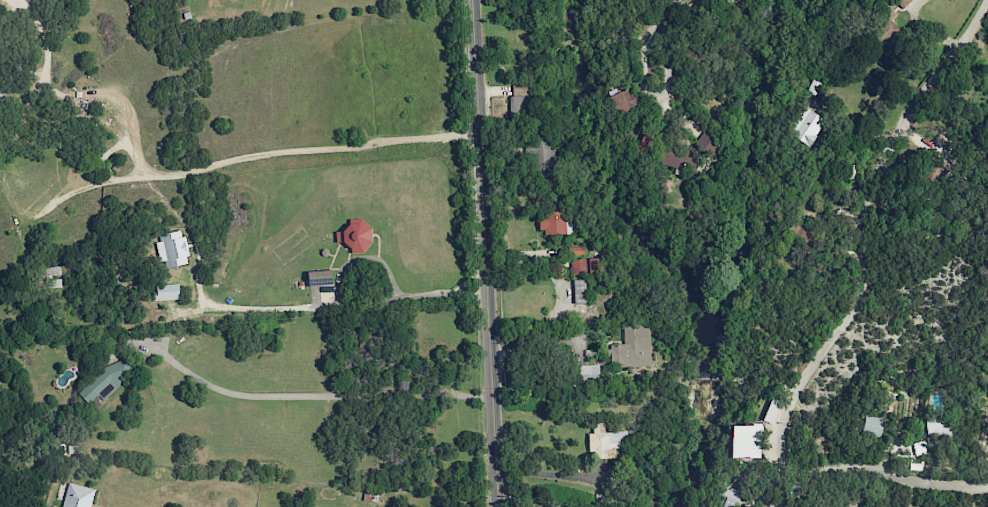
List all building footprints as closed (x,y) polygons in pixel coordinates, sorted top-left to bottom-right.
[(898,29),(887,20),(870,37),(881,47),(898,29)] [(809,88),(815,91),(820,80),(815,77),(809,88)] [(526,96),(527,84),(512,84),(512,95),(526,96)] [(636,109),(631,89),(610,94),(615,114),(636,109)] [(535,97),(509,96),(508,118),(535,119),(535,97)] [(826,122),(804,106),(786,131),(807,146),(826,122)] [(721,142),(704,130),(693,145),(710,157),(721,142)] [(656,163),(692,174),(697,155),(661,145),(656,163)] [(846,179),(859,177),(857,164),(844,166),(846,179)] [(565,216),(565,211),(540,212),(541,235),(572,234),(571,215),(565,216)] [(336,243),(347,242),(349,254),(366,252),(365,246),(373,245),(370,224),(334,228),(336,243)] [(189,262),(181,230),(154,236),(162,268),(189,262)] [(584,255),(584,247),(570,247),(570,256),(584,255)] [(588,274),(601,274),(601,258),(588,258),(588,274)] [(570,259),(571,275),(586,274),(585,259),(570,259)] [(331,286),(331,271),(307,271),(307,286),(331,286)] [(573,304),(585,303),(584,279),(573,280),(573,304)] [(178,284),(155,285),(156,300),(179,299),(178,284)] [(623,344),(609,345),(610,364),(619,363),(619,368),(649,367),(648,323),(623,324),(623,344)] [(78,394),(87,404),(97,395),(101,400),(133,371),(120,356),(78,394)] [(598,365),(578,365),(579,383),(599,382),(598,365)] [(861,433),(880,437),(883,419),(864,415),(861,433)] [(950,417),(924,418),(925,437),(951,436),(950,417)] [(590,458),(627,457),(626,431),(603,432),(603,423),(592,423),(592,433),(589,433),(590,458)] [(761,458),(760,425),(731,425),(732,458),(761,458)] [(915,456),(927,453),(924,441),(911,444),(915,456)] [(96,490),(68,483),(62,506),(91,506),(96,490)] [(737,491),(723,488),(719,506),(733,506),(737,491)]
